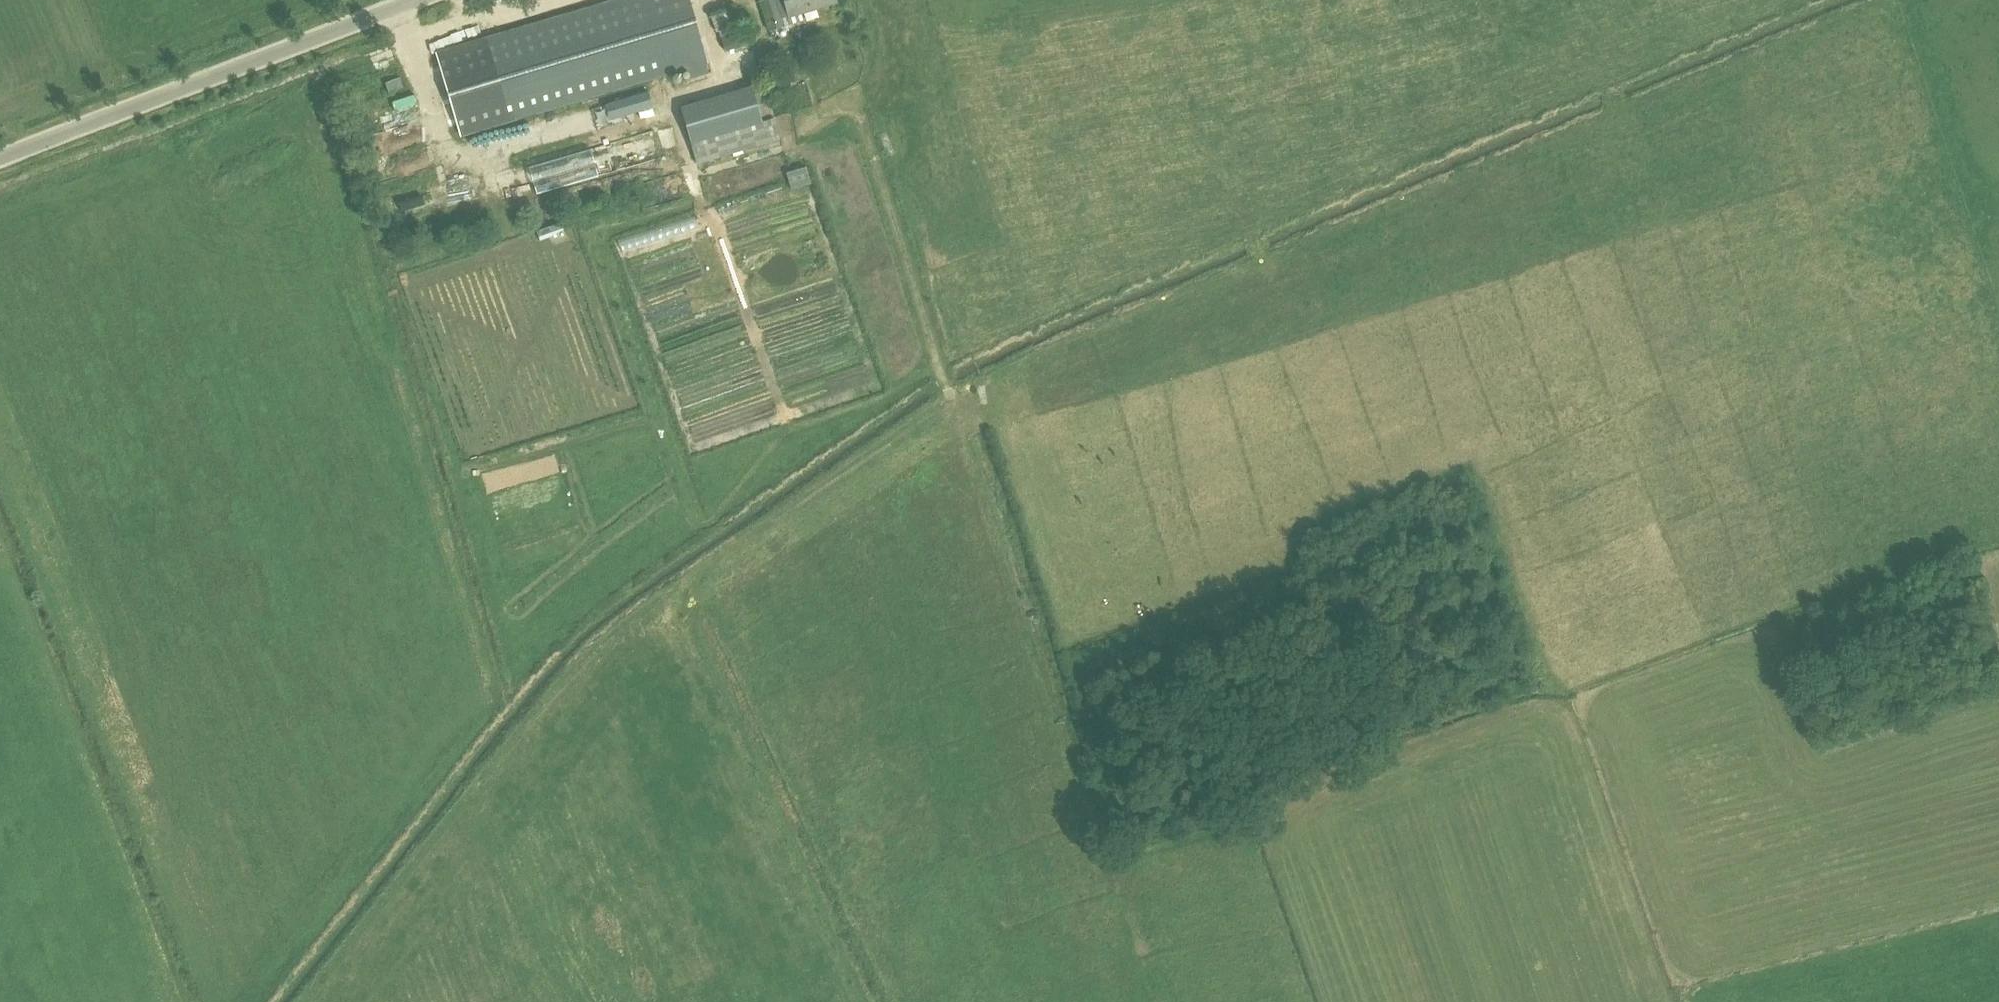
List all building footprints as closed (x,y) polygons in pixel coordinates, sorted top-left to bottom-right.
[(494,125),(707,61),(689,0),(615,0),(471,43),(494,125)] [(769,30),(785,25),(778,0),(760,0),(769,30)] [(789,16),(837,2),(836,0),(784,0),(789,16)] [(736,32),(734,25),(719,30),(721,36),(725,50),(751,42),(748,28),(736,32)] [(386,82),(389,92),(404,87),(400,77),(386,82)] [(681,106),(692,141),(774,116),(764,81),(681,106)] [(774,116),(692,141),(698,161),(780,136),(775,118),(774,118),(774,116)] [(377,137),(387,167),(402,162),(391,132),(377,137)] [(791,189),(810,183),(805,165),(789,170),(786,171),(791,189)]
